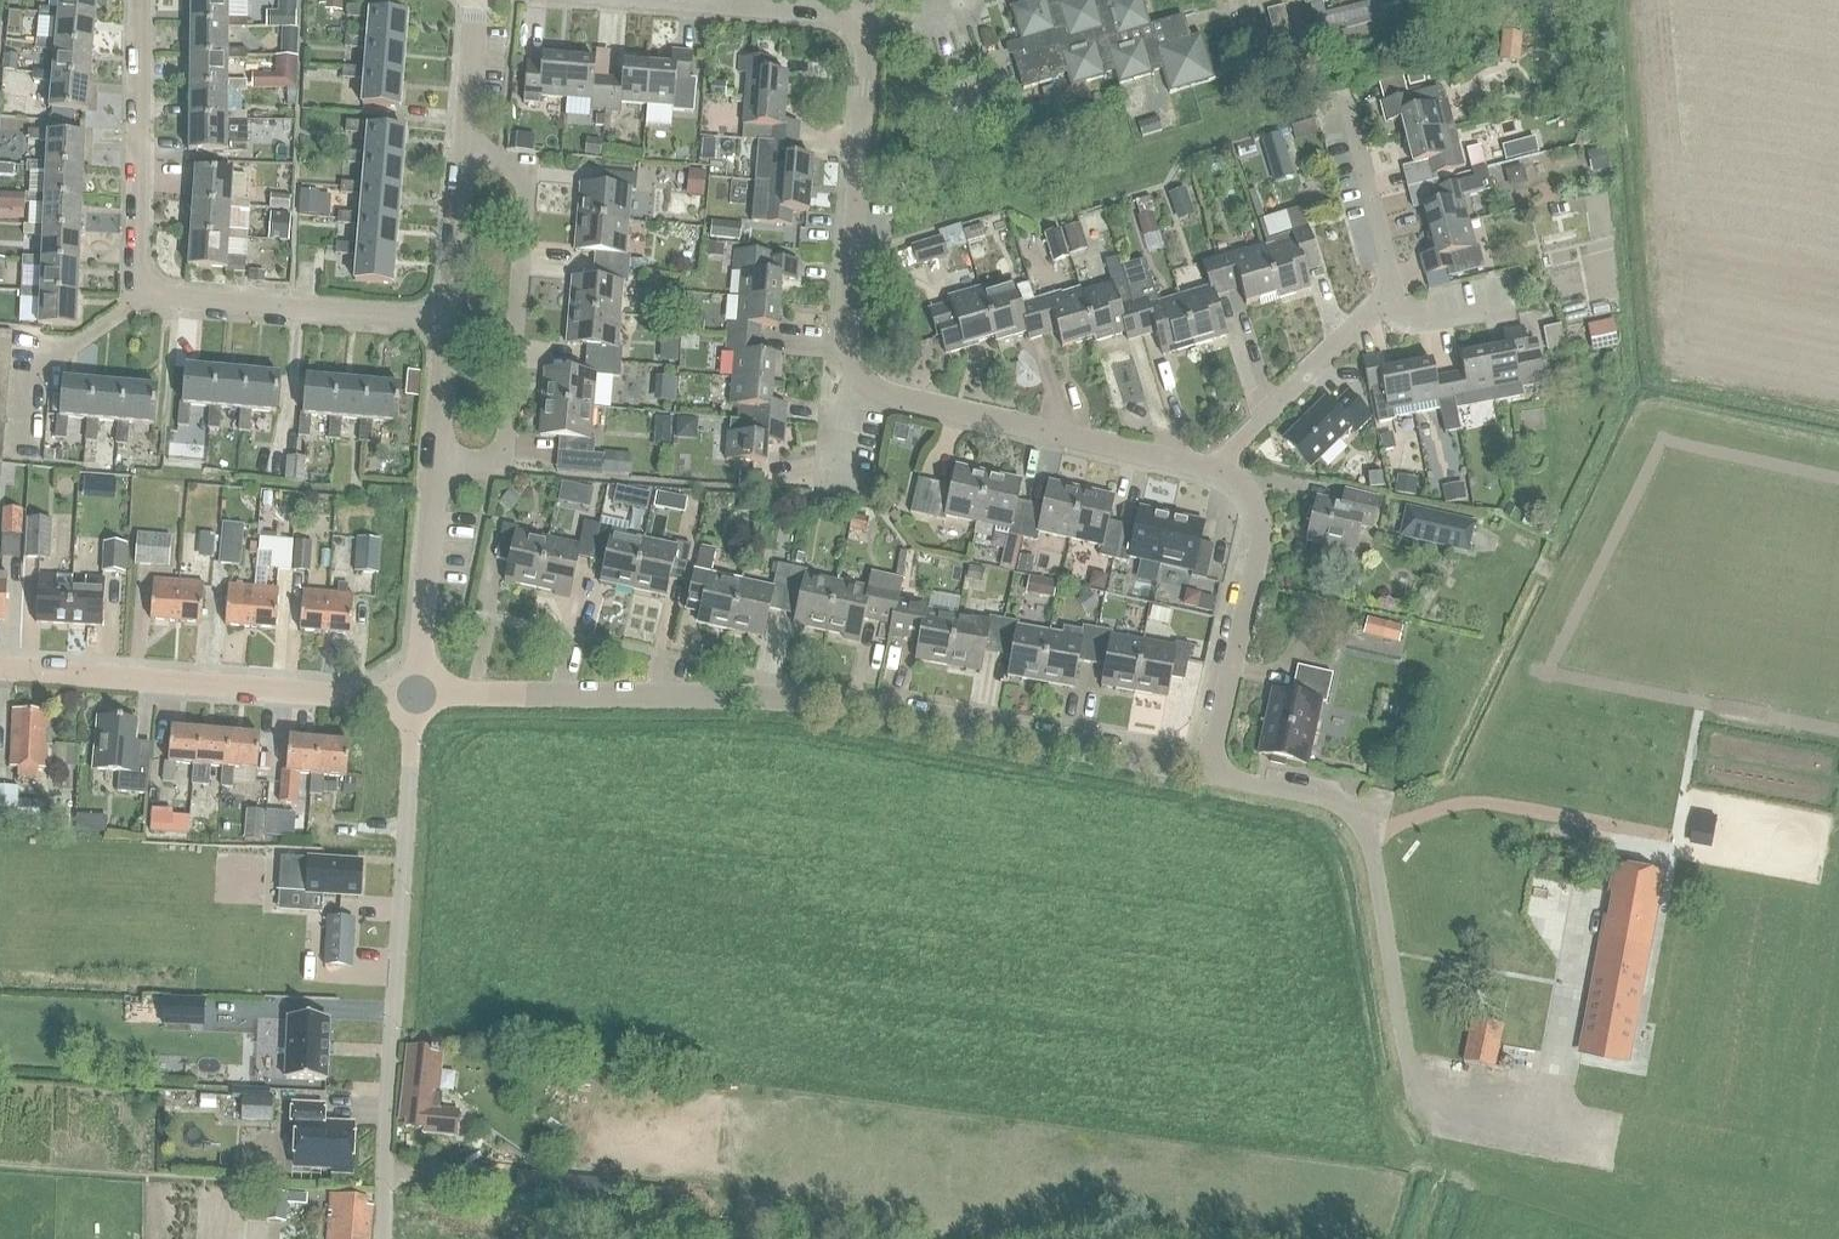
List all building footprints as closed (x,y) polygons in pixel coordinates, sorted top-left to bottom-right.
[(58,10),(58,13),(96,17),(98,0),(58,0),(58,10)] [(247,18),(228,18),(229,0),(190,0),(190,24),(228,25),(228,28),(247,28),(247,18)] [(296,28),(298,0),(279,0),(278,13),(259,12),(259,28),(296,28)] [(320,5),(326,5),(325,10),(341,11),(342,0),(320,0),(320,5)] [(1023,90),(1058,80),(1057,77),(1066,74),(1071,89),(1105,79),(1104,74),(1114,71),(1119,87),(1153,76),(1152,72),(1162,69),(1169,94),(1215,81),(1201,35),(1190,38),(1183,16),(1151,26),(1143,0),(1032,0),(1032,1),(1009,8),(1019,42),(1009,45),(1023,90)] [(1267,11),(1273,36),(1290,32),(1283,6),(1267,11)] [(404,47),(407,15),(371,13),(371,8),(348,7),(347,18),(369,19),(368,39),(367,44),(404,47)] [(37,18),(35,40),(36,40),(55,41),(54,45),(93,49),(96,17),(58,13),(58,10),(39,8),(38,18),(37,18)] [(25,11),(8,9),(6,25),(24,27),(25,11)] [(228,49),(228,28),(228,25),(190,24),(189,56),(228,56),(228,59),(246,59),(247,49),(228,49)] [(281,55),(297,56),(298,29),(282,28),(281,55)] [(367,44),(368,39),(346,37),(345,48),(367,50),(365,69),(364,74),(402,77),(404,47),(367,44)] [(36,40),(35,50),(54,51),(52,73),(51,76),(90,80),(93,49),(54,45),(55,41),(36,40)] [(690,78),(692,53),(671,52),(670,67),(650,66),(647,105),(673,107),(673,112),(694,113),(696,79),(690,78)] [(19,56),(4,54),(3,69),(17,71),(19,56)] [(228,80),(228,59),(228,56),(189,56),(189,87),(228,88),(228,90),(246,91),(246,81),(228,80)] [(297,57),(275,57),(275,74),(252,73),(252,89),(297,89),(297,57)] [(565,99),(568,59),(542,57),(540,73),(526,72),(524,104),(539,105),(540,97),(565,99)] [(785,102),(787,75),(771,74),(772,60),(740,57),(739,73),(747,73),(745,99),(785,102)] [(605,111),(608,79),(594,77),(595,61),(568,59),(565,99),(591,101),(590,109),(605,111)] [(647,105),(650,66),(623,63),(622,80),(608,79),(605,111),(620,112),(621,103),(647,105)] [(364,74),(365,69),(343,68),(342,79),(364,80),(362,105),(399,109),(402,77),(364,74)] [(1426,83),(1422,68),(1406,72),(1409,87),(1426,83)] [(33,71),(32,81),(51,83),(48,108),(51,109),(73,111),(87,112),(90,80),(51,76),(52,73),(33,71)] [(710,95),(725,96),(726,84),(711,83),(710,95)] [(228,112),(228,90),(228,88),(189,87),(189,119),(228,119),(228,122),(246,122),(246,112),(228,112)] [(1442,101),(1438,89),(1381,103),(1386,123),(1401,119),(1406,139),(1453,127),(1446,100),(1442,101)] [(296,98),(296,90),(287,90),(287,98),(295,98),(296,98)] [(783,123),(785,102),(745,99),(742,139),(797,144),(799,124),(783,123)] [(72,121),(73,111),(51,109),(51,119),(72,121)] [(1162,132),(1158,118),(1137,124),(1141,138),(1162,132)] [(245,155),(246,145),(227,145),(228,122),(228,119),(189,119),(188,151),(196,151),(196,161),(243,161),(243,155),(245,155)] [(1291,126),(1295,140),(1317,133),(1313,120),(1291,126)] [(403,162),(405,131),(369,128),(369,124),(346,122),(345,133),(367,135),(365,154),(365,159),(403,162)] [(1453,127),(1406,139),(1412,165),(1428,161),(1432,175),(1463,167),(1453,127)] [(84,169),(85,136),(47,135),(47,132),(28,131),(28,141),(46,142),(45,163),(45,167),(84,169)] [(1285,150),(1280,133),(1262,138),(1267,156),(1285,150)] [(1509,158),(1540,150),(1537,135),(1506,143),(1509,158)] [(584,154),(599,156),(601,141),(586,139),(584,154)] [(702,139),(700,161),(714,162),(716,140),(702,139)] [(796,158),(797,144),(742,139),(742,140),(758,141),(755,181),(810,185),(812,159),(796,158)] [(1466,149),(1471,171),(1487,167),(1481,145),(1466,149)] [(1609,168),(1604,148),(1587,152),(1592,172),(1609,168)] [(365,159),(365,154),(344,152),(343,164),(365,165),(363,185),(362,189),(400,193),(403,162),(365,159)] [(27,162),(26,172),(30,172),(29,194),(44,195),(44,198),(83,200),(84,169),(45,167),(45,163),(27,162)] [(14,177),(15,165),(0,164),(0,176),(14,177)] [(1468,223),(1462,198),(1491,191),(1486,169),(1471,172),(1473,179),(1413,195),(1416,209),(1423,207),(1430,233),(1468,223)] [(686,195),(702,197),(705,172),(689,170),(686,195)] [(249,211),(250,201),(232,199),(233,173),(194,171),(192,203),(231,206),(231,209),(249,211)] [(636,192),(637,176),(602,173),(601,187),(580,185),(578,219),(628,223),(631,191),(636,192)] [(808,213),(810,185),(755,181),(751,222),(791,225),(792,211),(808,213)] [(362,189),(363,185),(341,183),(340,194),(362,196),(360,215),(360,220),(397,223),(400,193),(362,189)] [(1184,188),(1168,194),(1172,208),(1189,202),(1184,188)] [(318,194),(299,193),(298,217),(316,218),(318,194)] [(0,194),(0,209),(9,209),(10,194),(0,194)] [(44,195),(29,194),(25,194),(25,204),(43,205),(42,226),(42,230),(81,232),(83,200),(44,198),(44,195)] [(270,208),(290,210),(291,196),(271,195),(270,208)] [(1138,218),(1143,237),(1157,233),(1152,214),(1155,213),(1150,198),(1136,202),(1140,217),(1138,218)] [(229,231),(231,209),(231,206),(192,203),(190,234),(229,237),(229,241),(247,242),(248,232),(229,231)] [(291,215),(271,213),(269,239),(288,241),(291,215)] [(360,220),(360,215),(339,213),(338,224),(359,226),(358,246),(357,250),(395,254),(397,223),(360,220)] [(1080,236),(1073,216),(1059,221),(1065,241),(1080,236)] [(646,271),(646,262),(630,260),(630,255),(626,254),(628,223),(578,219),(575,251),(595,253),(594,267),(629,270),(646,271)] [(742,225),(712,221),(710,237),(740,240),(742,225)] [(1425,276),(1456,268),(1452,255),(1475,249),(1468,223),(1430,233),(1435,253),(1420,256),(1425,276)] [(42,230),(42,226),(24,225),(23,235),(42,236),(41,258),(41,261),(80,263),(81,232),(42,230)] [(968,245),(961,225),(939,232),(945,252),(968,245)] [(986,237),(982,225),(964,231),(968,243),(986,237)] [(1278,299),(1310,289),(1305,273),(1319,268),(1306,226),(1291,231),(1294,240),(1264,250),(1278,299)] [(1069,258),(1060,230),(1044,235),(1052,263),(1069,258)] [(245,273),(245,264),(247,242),(229,241),(229,237),(190,234),(188,266),(226,269),(225,272),(245,273)] [(946,257),(941,238),(912,247),(918,266),(946,257)] [(706,257),(722,258),(724,245),(707,243),(706,257)] [(357,250),(358,246),(336,244),(335,255),(357,257),(355,282),(392,285),(395,254),(357,250)] [(1278,299),(1264,250),(1263,247),(1245,252),(1244,250),(1217,259),(1227,293),(1240,289),(1245,305),(1276,296),(1278,299)] [(796,282),(798,261),(772,259),(773,253),(735,250),(733,271),(742,272),(740,298),(779,301),(781,281),(796,282)] [(41,261),(41,258),(22,257),(22,267),(40,268),(39,289),(39,293),(78,295),(80,263),(41,261)] [(1214,297),(1227,293),(1217,259),(1202,263),(1210,288),(1179,298),(1194,346),(1226,336),(1214,297)] [(1194,346),(1179,298),(1158,304),(1145,260),(1122,267),(1126,280),(1141,337),(1155,332),(1163,356),(1194,346)] [(628,285),(629,270),(594,267),(592,280),(572,279),(569,312),(620,316),(623,284),(628,285)] [(248,282),(264,283),(264,282),(274,283),(274,272),(265,271),(248,270),(248,282)] [(1128,341),(1141,337),(1126,280),(1081,294),(1093,339),(1094,343),(1125,333),(1128,341)] [(1044,336),(1029,290),(1028,284),(1015,288),(1013,283),(982,293),(994,338),(995,342),(1027,332),(1029,340),(1044,336)] [(1093,339),(1081,294),(1080,290),(1062,295),(1061,293),(1046,298),(1043,286),(1029,290),(1044,336),(1057,332),(1062,348),(1093,339)] [(39,293),(39,289),(21,288),(20,298),(39,299),(38,325),(77,327),(78,295),(39,293)] [(994,338),(982,293),(981,289),(948,299),(950,304),(929,310),(937,336),(940,335),(946,354),(978,345),(978,343),(994,338)] [(777,328),(779,301),(740,298),(737,323),(729,322),(727,338),(759,340),(761,326),(777,328)] [(617,348),(620,316),(569,312),(567,344),(587,346),(585,360),(621,363),(622,348),(617,348)] [(684,329),(698,330),(699,315),(685,313),(684,329)] [(1612,321),(1588,326),(1591,341),(1616,336),(1612,321)] [(1543,330),(1548,351),(1564,348),(1560,327),(1543,330)] [(1535,341),(1525,343),(1523,328),(1503,332),(1506,347),(1486,351),(1493,390),(1495,402),(1523,397),(1522,388),(1544,383),(1535,341)] [(13,333),(13,332),(0,331),(0,346),(11,347),(13,333)] [(758,354),(759,340),(727,338),(726,353),(735,353),(733,379),(772,382),(775,355),(758,354)] [(11,347),(0,346),(0,361),(10,362),(11,347)] [(1468,395),(1493,390),(1486,351),(1459,357),(1462,373),(1449,375),(1455,407),(1470,404),(1468,395)] [(1415,415),(1405,367),(1385,371),(1382,356),(1362,360),(1368,391),(1372,390),(1378,423),(1394,420),(1394,419),(1415,415)] [(620,378),(621,363),(585,360),(584,374),(545,370),(542,403),(593,408),(596,376),(620,378)] [(10,362),(0,361),(0,375),(9,376),(10,362)] [(1455,407),(1449,375),(1435,378),(1432,362),(1405,367),(1415,415),(1455,407)] [(214,408),(217,370),(186,367),(183,404),(180,403),(177,426),(189,427),(190,406),(210,407),(214,408)] [(245,410),(248,373),(217,370),(214,408),(210,407),(208,429),(219,430),(221,408),(240,410),(245,410)] [(407,371),(406,382),(420,383),(420,372),(407,371)] [(276,413),(279,376),(248,373),(245,410),(240,410),(238,432),(250,433),(251,411),(276,413)] [(9,376),(0,375),(0,390),(8,391),(9,376)] [(335,418),(338,381),(307,378),(304,414),(300,414),(298,437),(309,438),(311,416),(331,418),(335,418)] [(771,403),(772,382),(733,379),(730,406),(754,408),(753,422),(785,424),(786,404),(771,403)] [(57,416),(57,425),(55,439),(66,440),(68,418),(78,419),(88,420),(92,420),(95,383),(64,380),(63,391),(61,416),(57,416)] [(365,421),(369,383),(338,381),(335,418),(331,418),(329,440),(340,441),(342,419),(361,421),(365,421)] [(126,385),(95,383),(92,420),(88,420),(86,442),(97,443),(99,421),(118,423),(122,423),(126,385)] [(397,424),(400,386),(369,383),(365,421),(361,421),(359,442),(370,443),(372,422),(397,424)] [(154,426),(157,388),(126,385),(122,423),(118,423),(116,444),(127,445),(129,424),(154,426)] [(1371,417),(1348,393),(1332,408),(1324,400),(1283,440),(1310,468),(1351,428),(1355,433),(1371,417)] [(590,439),(593,408),(542,403),(539,436),(559,438),(558,452),(594,455),(595,440),(590,439)] [(654,427),(670,427),(671,418),(654,418),(654,427)] [(785,424),(753,422),(730,420),(729,434),(728,433),(726,461),(766,464),(767,443),(783,444),(785,424)] [(1380,435),(1383,451),(1395,448),(1392,433),(1380,435)] [(631,455),(603,453),(602,474),(629,476),(631,455)] [(286,483),(301,483),(303,459),(288,458),(286,483)] [(977,523),(988,474),(956,466),(952,486),(918,479),(910,513),(945,521),(946,516),(977,523)] [(1372,473),(1367,479),(1368,490),(1384,488),(1383,472),(1372,473)] [(765,475),(740,473),(739,487),(764,489),(765,475)] [(1017,501),(1021,481),(988,474),(977,523),(996,527),(995,533),(1007,535),(1022,538),(1030,504),(1017,501)] [(1394,492),(1414,496),(1417,479),(1397,475),(1394,492)] [(562,483),(557,502),(566,504),(570,485),(562,483)] [(1070,539),(1081,490),(1049,483),(1043,507),(1030,504),(1022,538),(1037,542),(1039,532),(1070,539)] [(590,509),(594,490),(570,485),(566,504),(590,509)] [(628,508),(632,491),(616,487),(612,504),(628,508)] [(1442,491),(1444,504),(1465,500),(1463,487),(1442,491)] [(499,502),(506,508),(516,496),(509,490),(499,502)] [(1113,559),(1121,525),(1108,522),(1114,497),(1081,490),(1070,539),(1101,546),(1099,556),(1113,559)] [(1359,527),(1371,530),(1378,500),(1345,492),(1341,507),(1316,501),(1307,539),(1354,550),(1359,527)] [(666,510),(668,495),(656,493),(653,508),(666,510)] [(743,512),(754,513),(755,499),(739,497),(738,505),(743,512)] [(1398,537),(1470,554),(1477,523),(1406,506),(1398,537)] [(1502,516),(1517,523),(1522,513),(1507,506),(1502,516)] [(1160,565),(1172,516),(1139,508),(1135,528),(1121,525),(1113,559),(1128,563),(1129,558),(1160,565)] [(22,511),(4,510),(2,535),(21,536),(22,511)] [(868,519),(850,515),(847,528),(866,532),(868,519)] [(1205,580),(1213,546),(1199,542),(1204,523),(1172,516),(1160,565),(1192,572),(1190,577),(1205,580)] [(25,558),(51,559),(52,521),(27,520),(25,558)] [(592,560),(599,526),(584,522),(579,546),(548,539),(537,589),(555,592),(554,595),(569,598),(578,557),(592,560)] [(219,564),(240,566),(243,526),(223,525),(219,564)] [(537,589),(548,539),(517,533),(518,528),(503,525),(496,559),(509,562),(505,582),(537,589)] [(633,590),(644,540),(613,533),(614,529),(599,526),(592,560),(605,563),(600,585),(615,589),(615,586),(633,590)] [(215,534),(199,533),(198,547),(214,548),(215,534)] [(171,536),(137,534),(135,566),(169,568),(171,536)] [(272,553),(273,539),(260,538),(259,553),(272,553)] [(273,539),(272,553),(271,569),(291,570),(293,540),(273,539)] [(354,573),(378,574),(380,540),(356,539),(354,573)] [(644,540),(633,590),(665,597),(669,577),(683,580),(691,545),(676,542),(675,547),(644,540)] [(294,571),(310,572),(312,543),(296,542),(294,571)] [(102,573),(125,574),(127,544),(103,543),(102,573)] [(730,631),(741,582),(710,575),(715,551),(701,548),(687,610),(701,613),(698,624),(730,631)] [(1013,572),(1017,555),(1003,552),(1000,568),(1013,572)] [(1016,570),(1031,573),(1034,562),(1019,558),(1016,570)] [(782,613),(792,568),(778,565),(772,589),(741,582),(730,631),(748,635),(747,638),(762,641),(769,610),(782,613)] [(966,575),(982,578),(984,569),(968,565),(966,575)] [(826,632),(837,583),(806,576),(807,571),(792,568),(782,613),(796,616),(794,625),(826,632)] [(900,591),(902,579),(872,572),(868,590),(837,583),(826,632),(844,636),(843,639),(858,642),(863,619),(891,626),(897,601),(900,591)] [(1088,588),(1103,591),(1107,576),(1096,573),(1090,577),(1088,588)] [(69,625),(71,588),(57,587),(57,577),(38,576),(36,623),(69,625)] [(1056,583),(1029,577),(1027,588),(1026,593),(1052,599),(1053,599),(1056,587),(1056,583)] [(102,627),(104,579),(85,578),(85,588),(71,588),(69,625),(102,627)] [(176,622),(179,582),(153,580),(150,620),(176,622)] [(201,624),(204,584),(179,582),(176,622),(201,624)] [(250,628),(253,588),(228,586),(225,626),(250,628)] [(276,629),(279,590),(253,588),(250,628),(276,629)] [(325,633),(328,593),(303,591),(300,631),(325,633)] [(1079,597),(1088,610),(1098,603),(1089,591),(1079,597)] [(1182,606),(1197,609),(1200,593),(1191,591),(1184,595),(1182,606)] [(350,635),(353,595),(328,593),(325,633),(350,635)] [(926,606),(897,601),(891,626),(889,635),(919,641),(915,660),(948,666),(957,617),(925,611),(926,606)] [(998,655),(1004,620),(989,617),(988,622),(957,617),(948,666),(980,672),(984,652),(998,655)] [(1364,634),(1398,643),(1402,627),(1367,619),(1364,634)] [(1041,683),(1049,633),(1018,628),(1019,623),(1004,620),(998,655),(1011,657),(1008,677),(1041,683)] [(1092,664),(1098,629),(1083,627),(1082,631),(1063,628),(1062,635),(1049,633),(1041,683),(1073,689),(1078,662),(1092,664)] [(1134,692),(1143,643),(1112,637),(1112,632),(1098,629),(1092,664),(1105,667),(1101,686),(1134,692)] [(1143,643),(1134,692),(1167,698),(1170,678),(1184,681),(1190,646),(1175,643),(1174,648),(1143,643)] [(1333,674),(1298,667),(1292,694),(1272,690),(1258,755),(1307,766),(1321,702),(1326,703),(1333,674)] [(18,768),(18,778),(38,779),(38,770),(46,770),(46,766),(75,767),(76,749),(52,748),(52,731),(48,731),(48,714),(14,712),(12,760),(12,767),(18,768)] [(118,719),(117,720),(98,718),(93,770),(119,773),(117,792),(147,795),(150,759),(133,757),(137,722),(122,721),(122,719),(118,719)] [(198,766),(201,732),(171,729),(169,763),(165,762),(164,783),(175,784),(176,764),(194,765),(198,766)] [(228,768),(230,734),(201,732),(198,766),(194,765),(193,785),(204,786),(206,766),(223,768),(228,768)] [(257,771),(260,737),(230,734),(228,768),(223,768),(222,787),(233,788),(235,769),(257,771)] [(317,776),(319,742),(289,739),(287,773),(283,772),(281,803),(298,804),(300,774),(312,775),(317,776)] [(346,778),(349,744),(319,742),(317,776),(312,775),(311,795),(322,796),(324,776),(346,778)] [(343,779),(342,795),(355,796),(356,780),(343,779)] [(0,787),(0,827),(16,828),(18,788),(0,787)] [(46,801),(19,800),(18,829),(69,831),(69,817),(45,816),(46,801)] [(152,802),(147,830),(167,834),(172,806),(152,802)] [(265,812),(246,810),(244,840),(263,841),(265,812)] [(284,838),(286,814),(266,812),(264,837),(284,838)] [(92,833),(92,817),(77,816),(76,833),(92,833)] [(189,817),(172,816),(172,833),(188,833),(189,817)] [(281,858),(279,891),(323,894),(360,897),(362,862),(281,858)] [(1619,868),(1600,969),(1642,976),(1660,876),(1619,868)] [(354,920),(327,918),(324,965),(352,967),(354,920)] [(1600,969),(1586,1041),(1596,1043),(1626,1048),(1630,1026),(1634,1026),(1642,976),(1600,969)] [(162,998),(161,1026),(204,1028),(204,999),(162,998)] [(328,1019),(288,1017),(286,1079),(325,1081),(328,1019)] [(1464,1063),(1493,1068),(1501,1025),(1473,1019),(1464,1063)] [(431,1050),(414,1048),(413,1063),(406,1062),(399,1120),(407,1120),(406,1127),(423,1129),(423,1133),(456,1137),(459,1111),(439,1109),(441,1094),(438,1094),(443,1051),(438,1050),(438,1049),(431,1048),(431,1050)] [(204,1079),(230,1080),(231,1057),(205,1057),(204,1079)] [(559,1082),(553,1089),(563,1097),(569,1090),(559,1082)] [(241,1121),(272,1122),(273,1097),(242,1097),(241,1121)] [(292,1106),(292,1126),(297,1126),(295,1166),(333,1168),(333,1173),(351,1174),(353,1127),(323,1126),(324,1108),(292,1106)] [(288,1194),(288,1204),(307,1206),(308,1193),(287,1192),(287,1194),(288,1194)] [(288,1194),(287,1194),(266,1193),(265,1221),(287,1223),(288,1204),(288,1194)] [(331,1194),(327,1238),(370,1238),(373,1206),(367,1205),(367,1197),(331,1194)]
